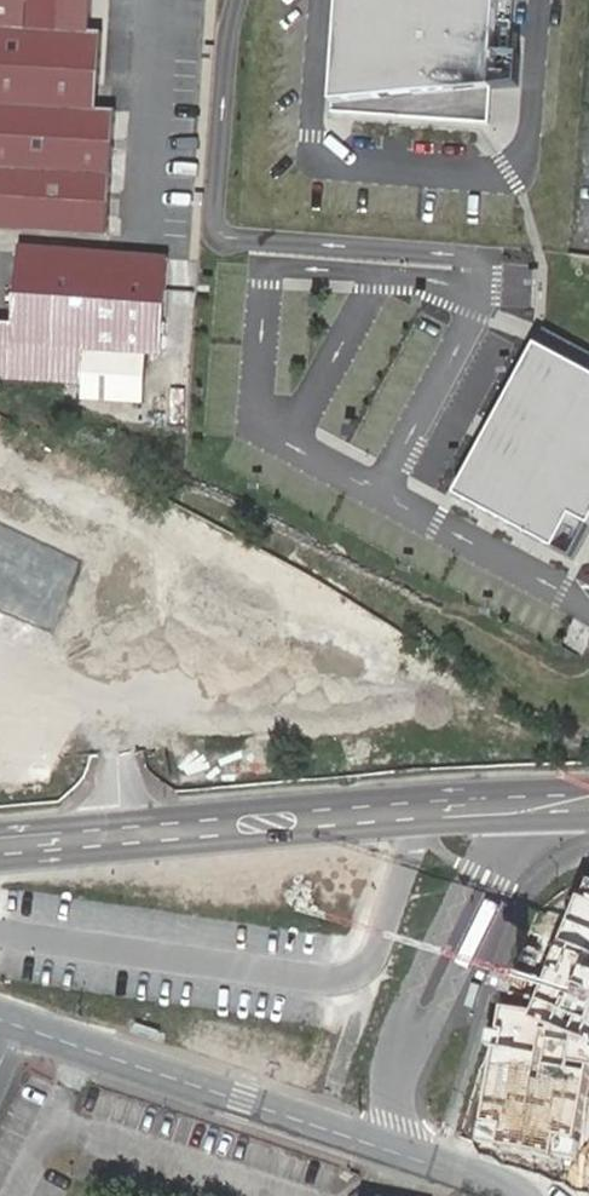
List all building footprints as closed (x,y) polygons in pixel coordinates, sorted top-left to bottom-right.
[(104,239),(111,114),(94,112),(99,34),(84,32),(87,0),(0,0),(0,232),(104,239)] [(331,112),(492,125),(502,0),(340,0),(331,112)] [(58,251),(51,347),(154,355),(162,355),(169,259),(58,251)] [(542,348),(463,495),(576,556),(588,531),(588,373),(542,348)] [(0,496),(0,604),(61,630),(95,540),(0,496)] [(114,499),(102,524),(134,538),(145,513),(114,499)] [(168,510),(154,543),(196,560),(210,527),(168,510)] [(572,1023),(588,1029),(588,979),(572,1023)]
